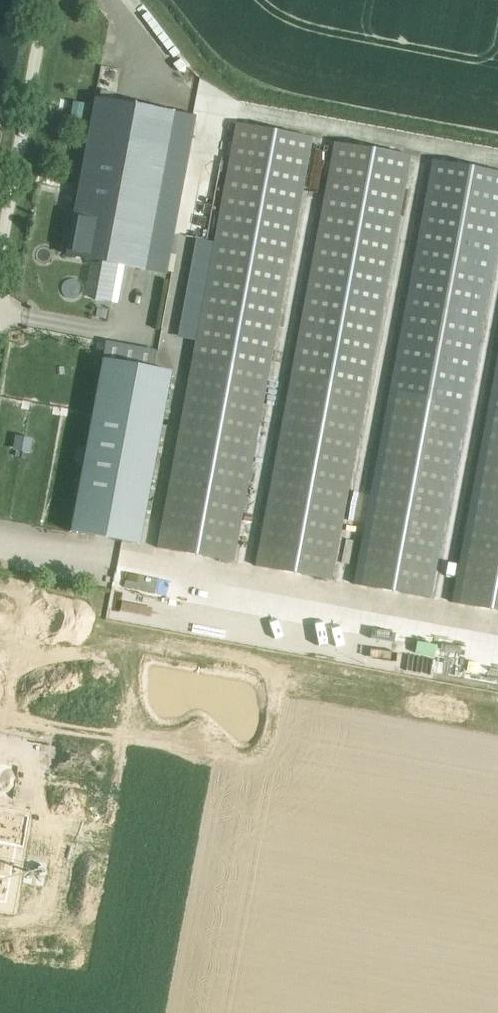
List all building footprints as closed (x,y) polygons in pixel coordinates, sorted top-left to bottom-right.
[(174,111),(96,96),(66,254),(146,268),(174,111)] [(232,562),(308,137),(232,123),(155,549),(232,562)] [(331,580),(407,156),(332,143),(256,567),(331,580)] [(431,596),(497,232),(497,170),(435,160),(356,582),(431,596)] [(103,359),(70,531),(139,544),(171,371),(103,359)] [(497,609),(497,368),(454,600),(497,609)] [(0,739),(0,828),(13,831),(17,808),(3,806),(9,774),(32,778),(38,746),(0,739)]
